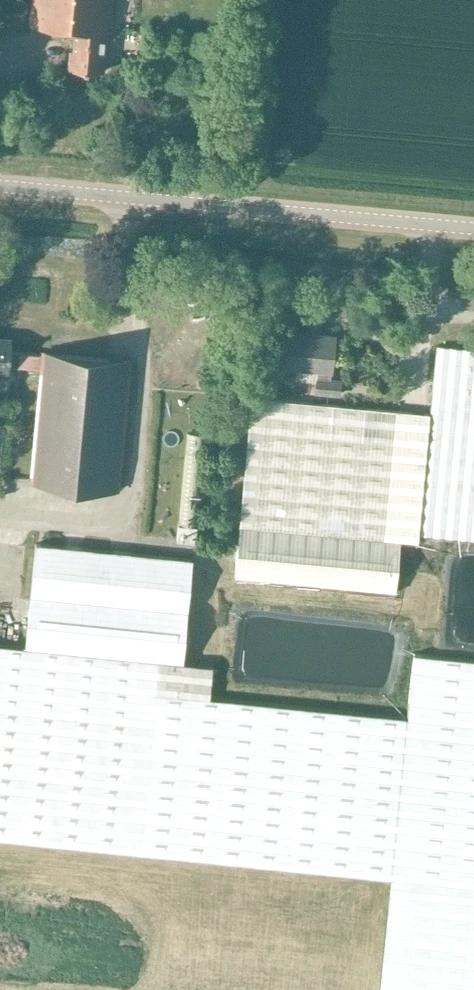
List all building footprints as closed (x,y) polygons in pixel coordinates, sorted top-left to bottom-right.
[(112,0),(33,0),(31,25),(76,29),(74,50),(71,50),(70,69),(103,71),(107,31),(110,31),(112,0)] [(316,391),(340,394),(341,380),(331,379),(335,336),(288,332),(285,367),(318,369),(316,391)] [(9,372),(9,366),(41,369),(43,355),(11,351),(12,339),(0,337),(0,372),(9,372)] [(252,399),(235,576),(396,592),(402,532),(473,539),(473,349),(437,345),(431,417),(252,399)] [(31,480),(119,489),(131,361),(43,352),(43,355),(41,369),(31,480)] [(256,376),(254,390),(265,391),(266,376),(256,376)] [(177,538),(196,540),(197,524),(179,522),(177,538)] [(193,558),(36,542),(30,595),(188,611),(193,558)] [(188,611),(30,595),(25,646),(183,661),(188,611)] [(0,644),(0,837),(392,876),(381,989),(473,989),(473,658),(413,652),(407,716),(209,696),(212,664),(0,644)]
